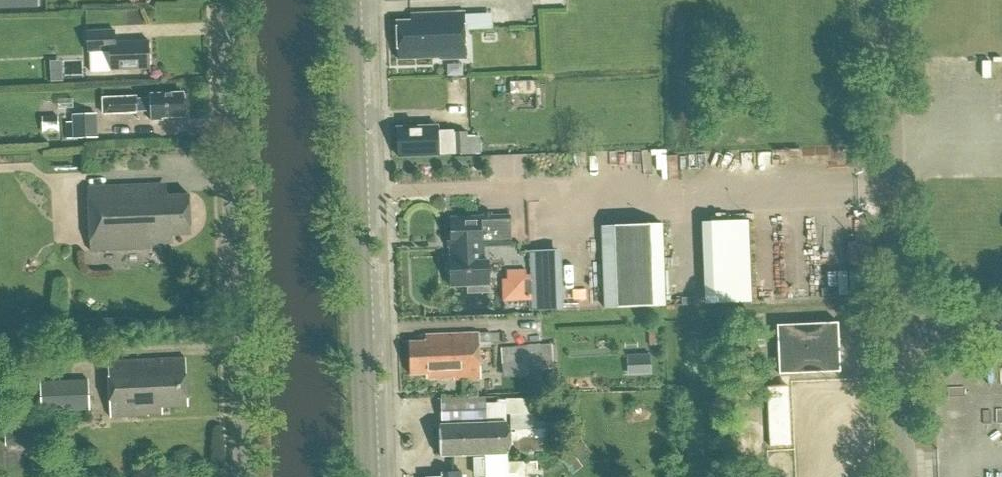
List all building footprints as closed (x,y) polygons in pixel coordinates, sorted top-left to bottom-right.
[(15,9),(14,0),(0,0),(0,10),(15,9)] [(413,15),(413,22),(399,22),(400,57),(431,57),(431,59),(465,58),(464,14),(413,15)] [(115,31),(86,32),(87,52),(110,51),(111,71),(150,69),(149,42),(115,43),(115,31)] [(104,114),(124,113),(124,112),(136,112),(151,112),(151,121),(163,121),(163,118),(184,117),(183,94),(150,95),(150,99),(136,99),(136,98),(104,99),(104,114)] [(97,113),(72,114),(73,138),(97,137),(97,125),(97,113)] [(59,117),(42,118),(43,134),(59,133),(59,117)] [(398,157),(452,156),(452,159),(479,158),(478,137),(467,137),(467,132),(460,133),(460,131),(437,132),(436,127),(397,129),(398,157)] [(160,183),(88,186),(91,250),(152,247),(152,243),(173,242),(173,234),(191,233),(189,193),(161,195),(160,183)] [(450,287),(467,287),(468,289),(489,288),(488,262),(484,262),(484,247),(510,246),(509,216),(450,218),(451,259),(450,259),(450,287)] [(601,226),(604,309),(665,307),(662,224),(601,226)] [(749,226),(705,227),(708,307),(752,305),(749,226)] [(531,278),(503,280),(503,301),(532,300),(532,311),(556,311),(555,250),(530,251),(531,278)] [(838,323),(777,326),(779,375),(840,372),(838,323)] [(444,378),(478,377),(478,371),(503,370),(503,364),(527,363),(528,391),(554,390),(552,345),(529,346),(529,347),(525,347),(524,331),(504,332),(505,348),(501,348),(501,352),(477,353),(477,335),(429,336),(429,344),(411,345),(412,373),(429,372),(430,376),(443,374),(444,378)] [(161,414),(161,408),(187,407),(184,361),(107,365),(109,419),(147,417),(147,415),(161,414)] [(88,382),(39,384),(40,413),(89,412),(88,382)] [(788,387),(768,387),(770,447),(790,446),(788,387)] [(486,398),(441,399),(442,426),(487,424),(486,398)] [(523,461),(508,461),(508,454),(508,453),(508,450),(506,424),(487,425),(440,427),(442,457),(474,456),(486,455),(486,460),(475,460),(475,476),(486,475),(486,476),(524,476),(523,461)] [(46,429),(4,431),(5,449),(47,447),(46,429)]
